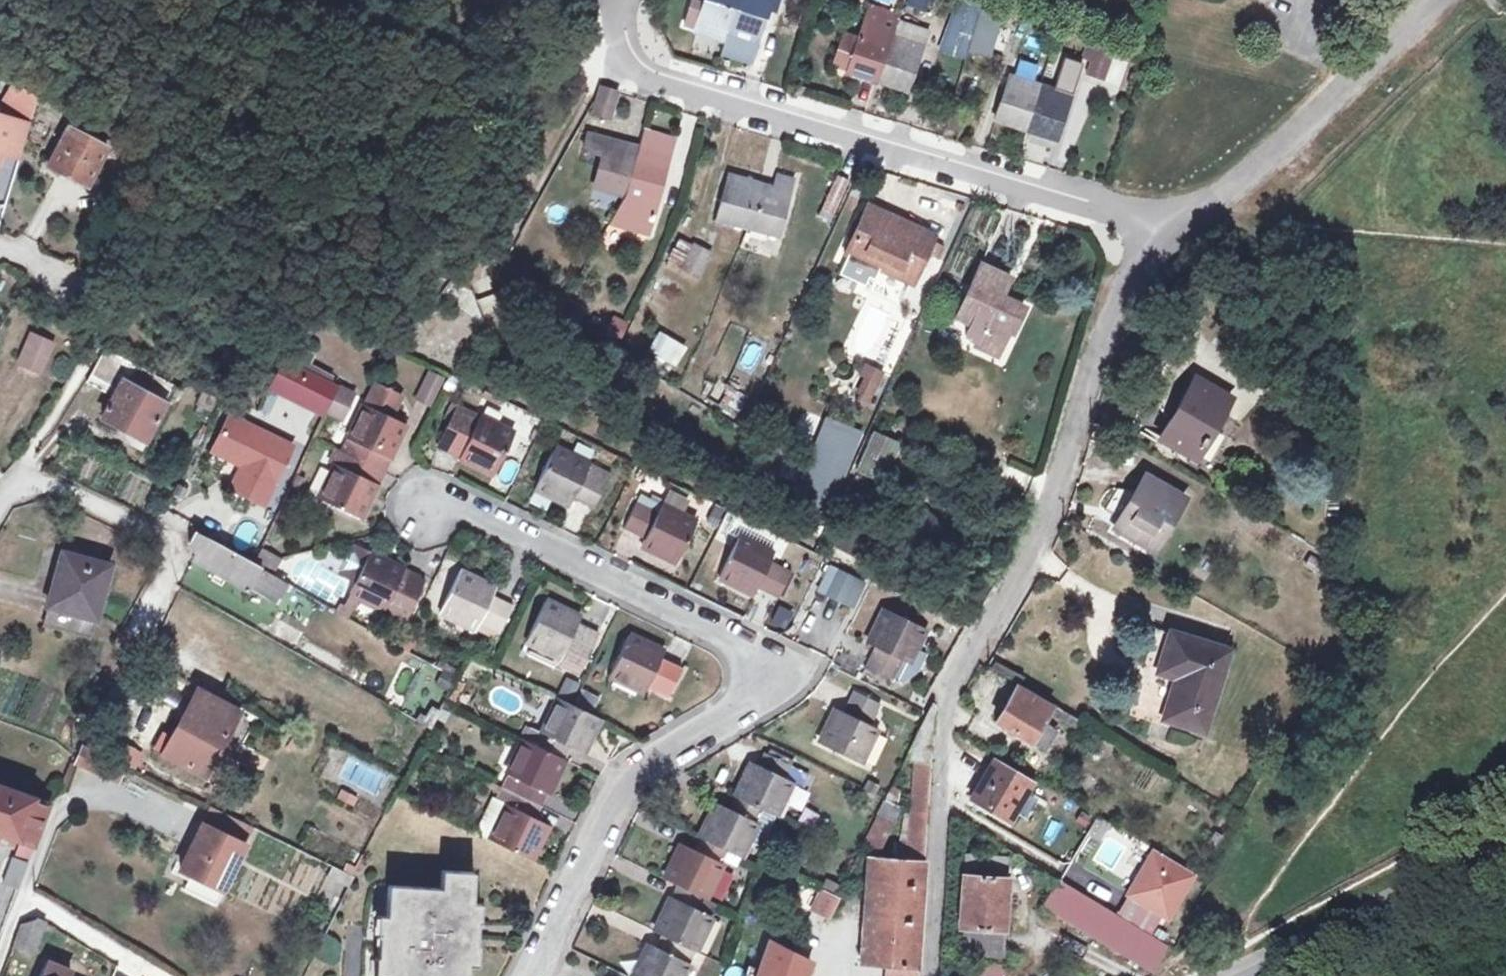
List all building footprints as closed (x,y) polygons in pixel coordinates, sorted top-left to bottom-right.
[(698,23),(729,32),(739,0),(705,0),(698,23)] [(772,0),(739,0),(729,32),(759,43),(772,0)] [(821,0),(848,8),(850,0),(821,0)] [(942,47),(966,54),(981,4),(969,0),(958,0),(942,47)] [(983,5),(971,46),(989,52),(1002,10),(983,5)] [(868,7),(861,26),(857,39),(847,69),(846,71),(876,82),(892,36),(899,17),(868,7)] [(857,39),(843,34),(833,64),(847,69),(857,39)] [(907,92),(922,47),(892,36),(876,82),(907,92)] [(1097,45),(1088,42),(1078,71),(1087,74),(1097,45)] [(1115,51),(1097,45),(1087,74),(1105,80),(1115,51)] [(1026,131),(1041,85),(1011,75),(996,121),(1026,131)] [(2,108),(35,114),(39,90),(6,85),(2,108)] [(1057,141),(1072,95),(1041,85),(1026,131),(1057,141)] [(610,118),(618,92),(602,88),(594,113),(610,118)] [(28,126),(0,119),(0,161),(1,156),(20,160),(28,126)] [(98,131),(102,124),(89,119),(86,126),(98,131)] [(103,135),(119,143),(124,133),(109,125),(103,135)] [(108,148),(68,128),(49,165),(89,185),(108,148)] [(610,223),(649,234),(676,139),(644,130),(639,149),(627,193),(625,196),(610,223)] [(627,193),(639,149),(588,135),(584,150),(603,156),(595,187),(625,196),(627,193)] [(747,229),(761,181),(729,173),(716,220),(747,229)] [(747,229),(778,237),(795,178),(779,174),(775,186),(761,181),(747,229)] [(850,179),(838,174),(824,204),(836,210),(850,179)] [(885,214),(869,207),(848,253),(880,268),(912,283),(926,253),(939,259),(943,248),(931,243),(932,240),(883,218),(885,214)] [(1069,239),(1072,227),(1060,223),(1057,236),(1069,239)] [(666,257),(675,266),(692,249),(682,239),(666,257)] [(700,277),(712,253),(695,244),(682,269),(700,277)] [(880,268),(849,254),(840,275),(866,286),(869,278),(875,280),(880,268)] [(1010,278),(981,265),(957,317),(971,324),(966,336),(978,342),(976,345),(998,355),(1009,332),(1013,334),(1025,308),(1002,298),(1010,278)] [(514,319),(502,290),(480,299),(492,328),(514,319)] [(578,321),(585,307),(573,300),(566,314),(578,321)] [(661,332),(651,353),(666,360),(677,339),(661,332)] [(20,363),(27,366),(38,338),(32,336),(20,363)] [(40,371),(52,344),(38,338),(27,366),(40,371)] [(309,364),(314,355),(300,348),(294,360),(308,367),(309,364)] [(167,405),(177,387),(106,349),(92,375),(118,389),(115,395),(103,417),(122,427),(148,441),(167,405)] [(292,398),(308,368),(289,358),(272,388),(288,396),(292,398)] [(333,381),(334,377),(309,364),(308,367),(333,381)] [(324,414),(338,384),(308,368),(292,398),(324,414)] [(417,399),(429,406),(443,378),(430,371),(417,399)] [(115,395),(118,389),(92,375),(88,381),(115,395)] [(1195,379),(1161,439),(1193,456),(1209,427),(1215,430),(1232,400),(1195,379)] [(876,385),(864,380),(858,392),(862,394),(859,401),(867,404),(876,385)] [(327,413),(342,419),(354,393),(340,386),(327,413)] [(175,409),(184,393),(183,389),(177,387),(167,405),(175,409)] [(366,406),(343,453),(383,472),(406,424),(389,416),(397,398),(375,388),(366,406)] [(726,391),(722,411),(742,415),(746,395),(726,391)] [(197,404),(211,411),(217,398),(203,392),(197,404)] [(455,414),(439,446),(496,475),(515,434),(453,404),(449,412),(455,414)] [(265,505),(294,446),(251,426),(231,416),(213,452),(235,462),(243,466),(237,478),(251,486),(246,496),(265,505)] [(143,449),(148,441),(122,427),(117,435),(143,449)] [(858,471),(877,480),(894,442),(875,434),(858,471)] [(925,439),(911,435),(908,449),(922,453),(925,439)] [(877,480),(881,482),(898,444),(894,442),(877,480)] [(608,482),(608,475),(555,448),(535,488),(570,505),(573,498),(595,509),(608,482)] [(360,519),(383,472),(343,453),(336,449),(330,462),(337,466),(321,500),(360,519)] [(830,474),(837,457),(816,450),(810,466),(830,474)] [(822,495),(830,474),(810,466),(801,487),(822,495)] [(1117,529),(1153,550),(1183,498),(1147,477),(1117,529)] [(246,496),(251,486),(237,478),(232,489),(246,496)] [(659,512),(662,505),(641,495),(638,502),(659,512)] [(697,523),(662,505),(659,512),(638,502),(625,528),(646,539),(643,545),(678,562),(697,523)] [(251,549),(260,527),(245,521),(237,544),(251,549)] [(271,574),(254,565),(203,536),(197,533),(192,542),(191,543),(196,554),(195,559),(217,571),(225,576),(250,590),(252,585),(278,602),(284,594),(287,589),(291,592),(294,587),(271,574)] [(775,554),(740,537),(720,577),(755,594),(758,588),(780,598),(793,571),(772,561),(775,554)] [(271,574),(280,559),(262,549),(254,565),(271,574)] [(97,620),(111,566),(63,553),(53,588),(50,588),(45,606),(48,607),(97,620)] [(357,581),(370,554),(348,561),(343,571),(346,575),(357,581)] [(404,625),(426,581),(370,554),(357,581),(350,593),(361,599),(386,611),(384,616),(404,625)] [(826,565),(817,594),(856,606),(865,577),(826,565)] [(221,583),(225,576),(217,571),(213,579),(221,583)] [(496,589),(461,572),(442,612),(498,639),(514,606),(493,595),(496,589)] [(321,612),(326,605),(294,587),(291,592),(287,589),(284,594),(299,604),(301,600),(321,612)] [(350,618),(361,599),(350,593),(341,613),(350,618)] [(581,618),(546,601),(527,641),(561,658),(558,662),(580,673),(599,635),(578,624),(581,618)] [(91,639),(97,620),(48,607),(43,626),(91,639)] [(917,648),(926,628),(887,609),(870,644),(877,647),(866,668),(893,681),(895,678),(903,660),(910,663),(917,648)] [(402,647),(405,642),(380,629),(377,634),(402,647)] [(1164,719),(1204,731),(1229,651),(1171,633),(1159,672),(1177,678),(1164,719)] [(665,651),(630,635),(610,675),(646,692),(648,685),(670,695),(683,669),(661,658),(665,651)] [(928,653),(917,648),(910,663),(903,660),(895,678),(903,682),(921,669),(928,653)] [(457,678),(460,672),(440,661),(437,667),(457,678)] [(483,682),(488,674),(474,666),(470,674),(483,682)] [(368,675),(356,669),(349,681),(362,687),(368,675)] [(445,702),(445,701),(452,688),(455,682),(440,674),(435,684),(442,688),(426,716),(421,713),(415,720),(431,729),(445,702)] [(1075,725),(1079,719),(1018,685),(997,721),(1031,742),(1046,750),(1057,731),(1043,722),(1050,710),(1075,725)] [(453,705),(460,692),(452,688),(445,701),(453,705)] [(154,748),(205,775),(236,717),(217,707),(220,702),(198,690),(173,737),(163,731),(154,748)] [(881,705),(855,691),(844,712),(837,709),(821,744),(860,764),(877,729),(871,725),(881,705)] [(595,697),(587,694),(581,706),(589,710),(595,697)] [(412,718),(420,703),(408,696),(401,712),(412,718)] [(583,753),(599,719),(573,706),(560,700),(537,746),(565,760),(571,747),(583,753)] [(539,704),(533,727),(543,730),(550,707),(539,704)] [(935,704),(922,730),(907,761),(914,761),(909,842),(898,841),(897,865),(872,863),(865,958),(889,960),(888,975),(916,975),(935,704)] [(542,806),(565,760),(537,746),(525,741),(503,788),(542,806)] [(84,746),(77,765),(118,783),(126,765),(84,746)] [(802,786),(808,774),(792,767),(765,754),(760,765),(753,762),(736,797),(777,816),(793,781),(802,786)] [(994,761),(971,800),(1009,823),(1032,783),(994,761)] [(22,843),(16,859),(14,858),(4,884),(18,889),(49,804),(0,785),(0,834),(22,843)] [(1048,802),(1052,795),(1038,787),(1034,794),(1048,802)] [(536,819),(542,806),(503,788),(497,800),(508,806),(492,841),(532,859),(548,825),(536,819)] [(352,808),(358,796),(341,789),(336,801),(352,808)] [(894,807),(901,793),(893,789),(880,816),(867,843),(879,849),(892,821),(898,809),(894,807)] [(1063,811),(1067,804),(1052,795),(1048,802),(1063,811)] [(762,847),(777,816),(736,797),(730,810),(717,804),(700,839),(727,852),(741,858),(749,841),(762,847)] [(492,841),(508,806),(497,800),(495,800),(478,834),(492,841)] [(223,890),(255,827),(211,806),(180,869),(223,890)] [(705,898),(727,852),(700,839),(695,850),(682,844),(665,879),(678,885),(705,898)] [(1155,849),(1129,894),(1168,917),(1195,872),(1155,849)] [(1004,930),(1009,856),(965,853),(960,927),(1004,930)] [(349,887),(354,877),(333,866),(328,877),(349,887)] [(475,873),(443,871),(442,889),(389,885),(387,916),(386,937),(384,957),(383,975),(468,975),(469,966),(470,945),(471,924),(473,904),(475,873)] [(837,899),(843,887),(827,880),(821,892),(837,899)] [(697,950),(718,905),(705,898),(678,885),(656,931),(663,934),(696,950),(697,950)] [(1154,973),(1166,945),(1067,885),(1051,910),(1154,973)] [(839,900),(837,899),(821,892),(821,891),(812,909),(830,918),(839,900)] [(478,946),(476,945),(478,925),(480,925),(481,904),(473,904),(471,924),(470,945),(469,966),(477,966),(478,946)] [(386,937),(387,916),(379,915),(377,936),(379,936),(378,957),(376,957),(375,975),(383,975),(384,957),(386,937)] [(38,919),(21,925),(13,946),(34,954),(45,923),(38,919)] [(1002,955),(1004,930),(960,927),(958,952),(1002,955)] [(696,950),(663,934),(657,948),(650,945),(635,975),(684,975),(696,950)] [(810,964),(808,963),(768,942),(759,969),(757,975),(805,975),(810,964)] [(1005,962),(979,960),(977,975),(1003,975),(1005,962)] [(71,972),(48,963),(43,975),(69,975),(71,972)] [(759,969),(748,965),(745,975),(757,975),(759,969)]
